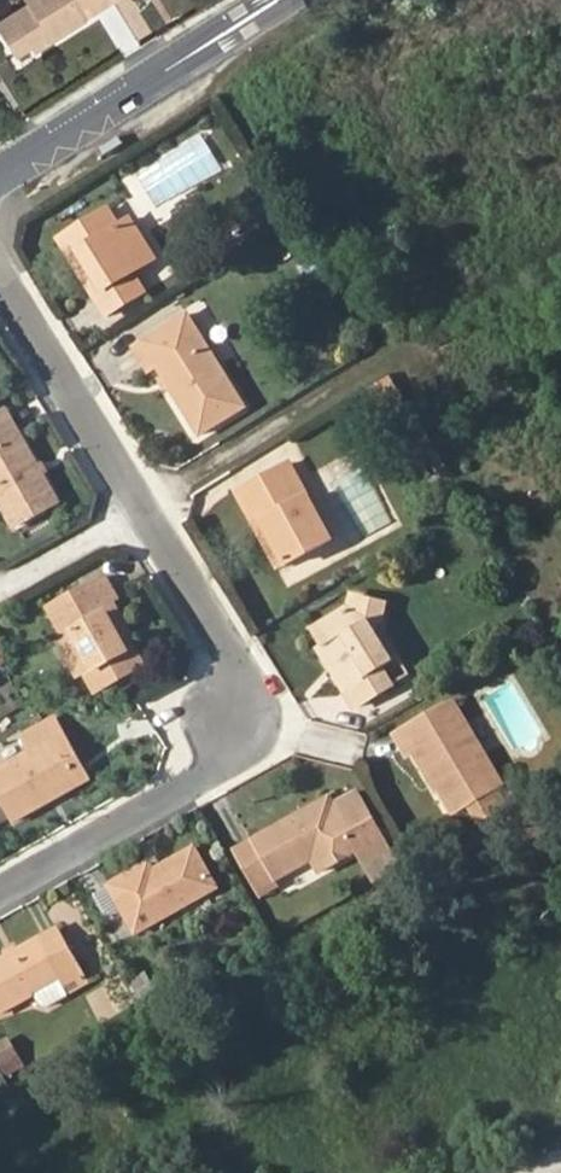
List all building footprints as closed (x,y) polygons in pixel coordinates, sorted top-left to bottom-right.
[(33,57),(115,5),(112,0),(26,0),(24,1),(29,10),(0,28),(0,32),(17,58),(29,51),(33,57)] [(68,241),(86,270),(96,265),(111,290),(101,296),(114,317),(152,293),(141,274),(163,260),(138,220),(126,228),(117,211),(68,241)] [(96,265),(86,270),(101,296),(111,290),(96,265)] [(164,366),(170,375),(175,383),(206,434),(251,406),(195,315),(141,349),(155,371),(164,366)] [(175,383),(170,375),(164,380),(169,388),(175,383)] [(20,525),(64,501),(11,412),(0,418),(0,491),(20,525)] [(243,494),(265,530),(271,526),(296,566),(340,538),(296,462),(243,494)] [(271,526),(265,530),(289,570),(296,566),(271,526)] [(55,606),(72,635),(91,669),(102,690),(150,664),(135,639),(115,602),(122,599),(124,597),(112,575),(55,606)] [(329,647),(339,665),(343,662),(345,666),(364,706),(400,684),(390,667),(401,660),(385,631),(391,603),(362,595),(358,604),(323,626),(333,643),(329,647)] [(141,636),(122,599),(115,602),(135,639),(141,636)] [(91,669),(72,635),(62,641),(81,675),(91,669)] [(423,747),(444,783),(459,809),(506,782),(458,699),(402,732),(414,753),(417,751),(423,747)] [(70,733),(63,719),(28,737),(36,751),(0,772),(0,784),(20,820),(55,800),(52,793),(84,775),(63,738),(70,733)] [(96,778),(70,733),(63,738),(84,775),(52,793),(55,800),(96,778)] [(439,787),(444,783),(423,747),(417,751),(439,787)] [(335,798),(258,842),(281,882),(319,860),(325,874),(364,852),(371,865),(398,850),(365,793),(341,805),(335,798)] [(281,882),(258,842),(241,851),(266,896),(283,887),(281,882)] [(113,884),(141,933),(221,888),(199,848),(154,874),(148,865),(113,884)] [(63,929),(43,940),(65,979),(37,995),(47,1012),(95,984),(63,929)] [(43,940),(0,963),(0,1010),(3,1015),(37,995),(65,979),(43,940)] [(146,1002),(160,994),(149,974),(135,982),(146,1002)] [(0,1042),(0,1066),(5,1078),(28,1068),(15,1036),(0,1042)]
